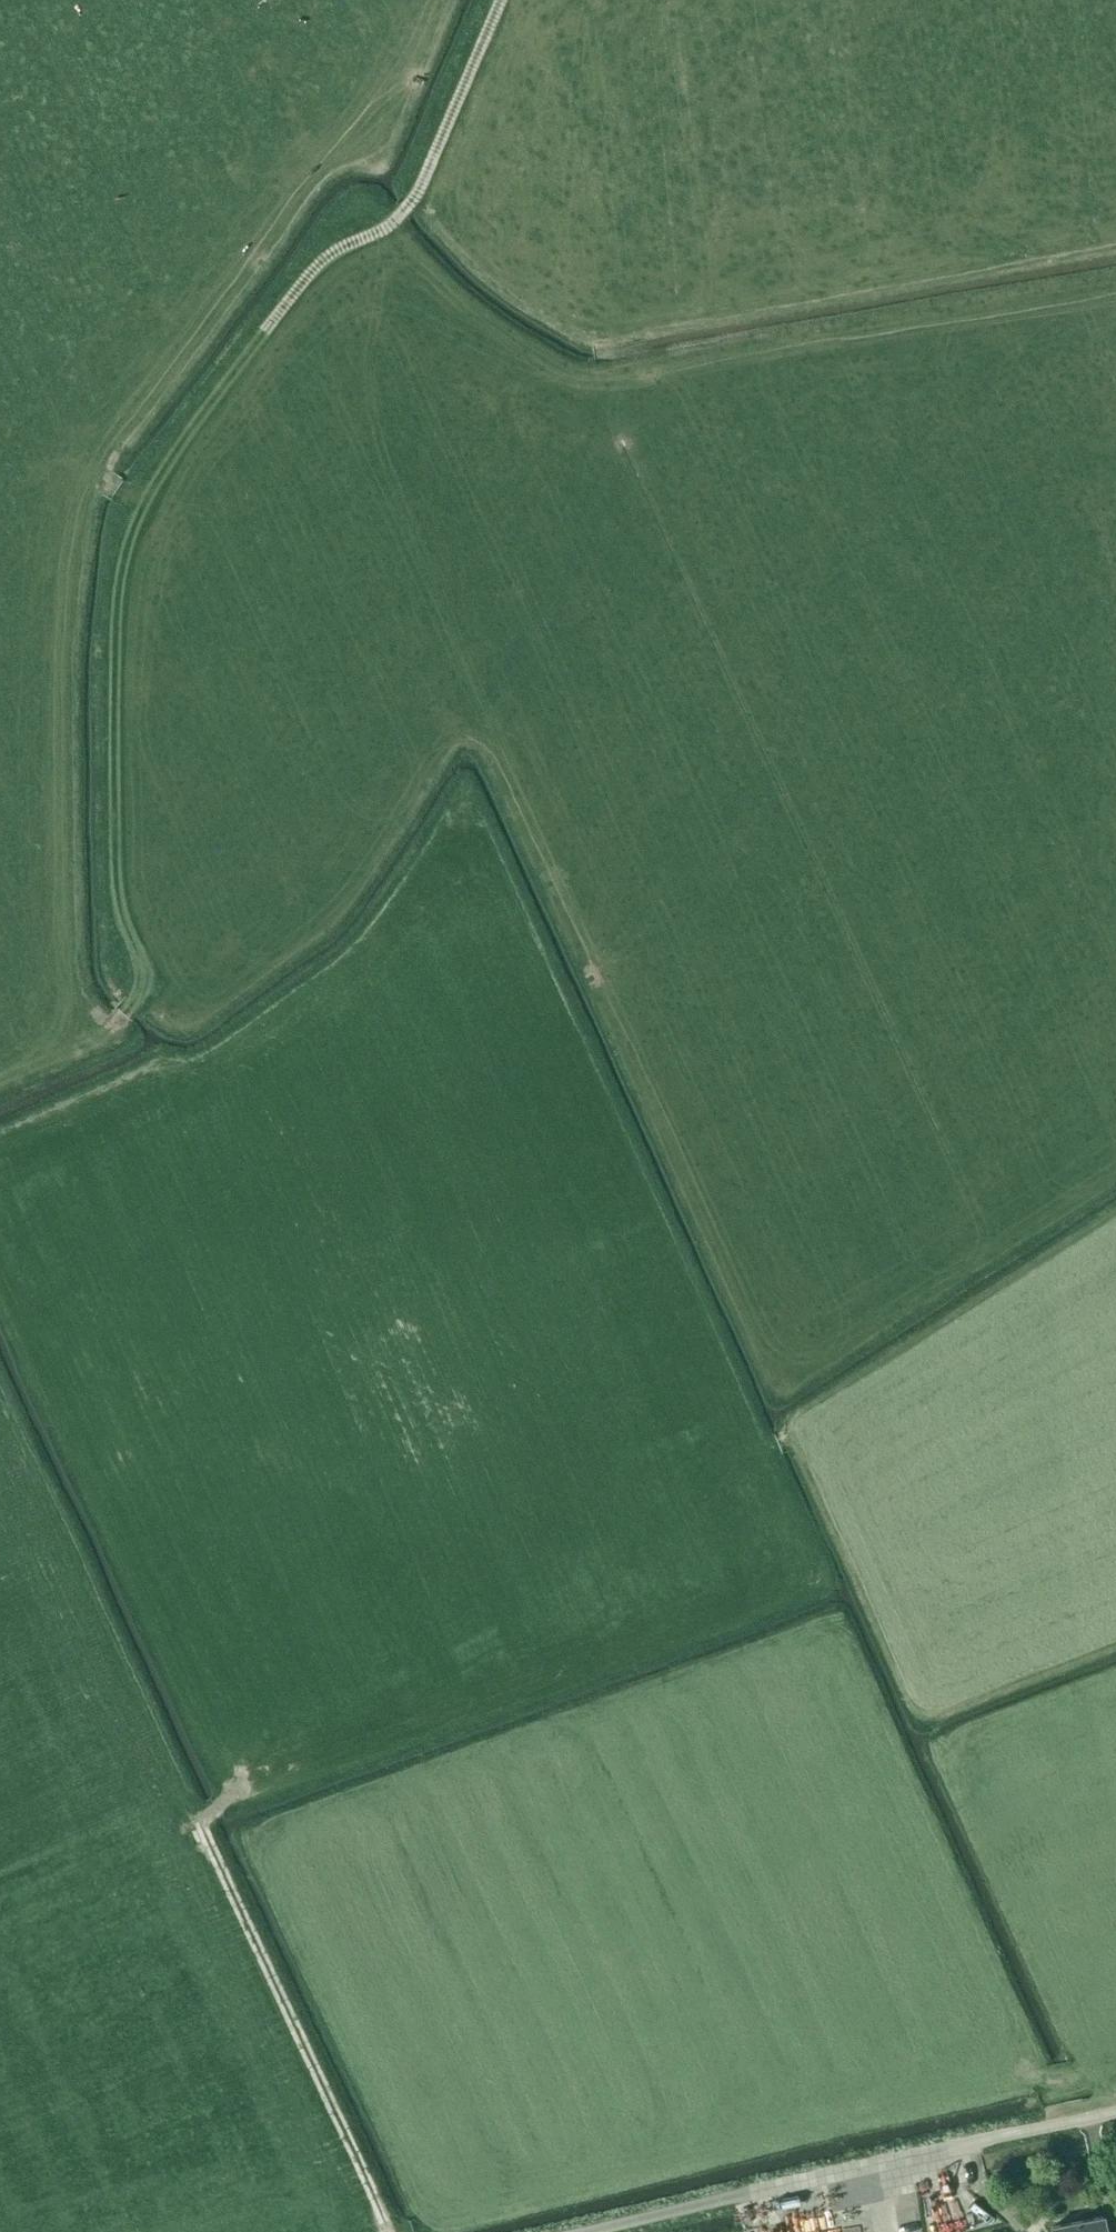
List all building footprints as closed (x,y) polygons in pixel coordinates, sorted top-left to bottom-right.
[(1103,2217),(1051,2227),(1052,2231),(1106,2231),(1103,2217)]
